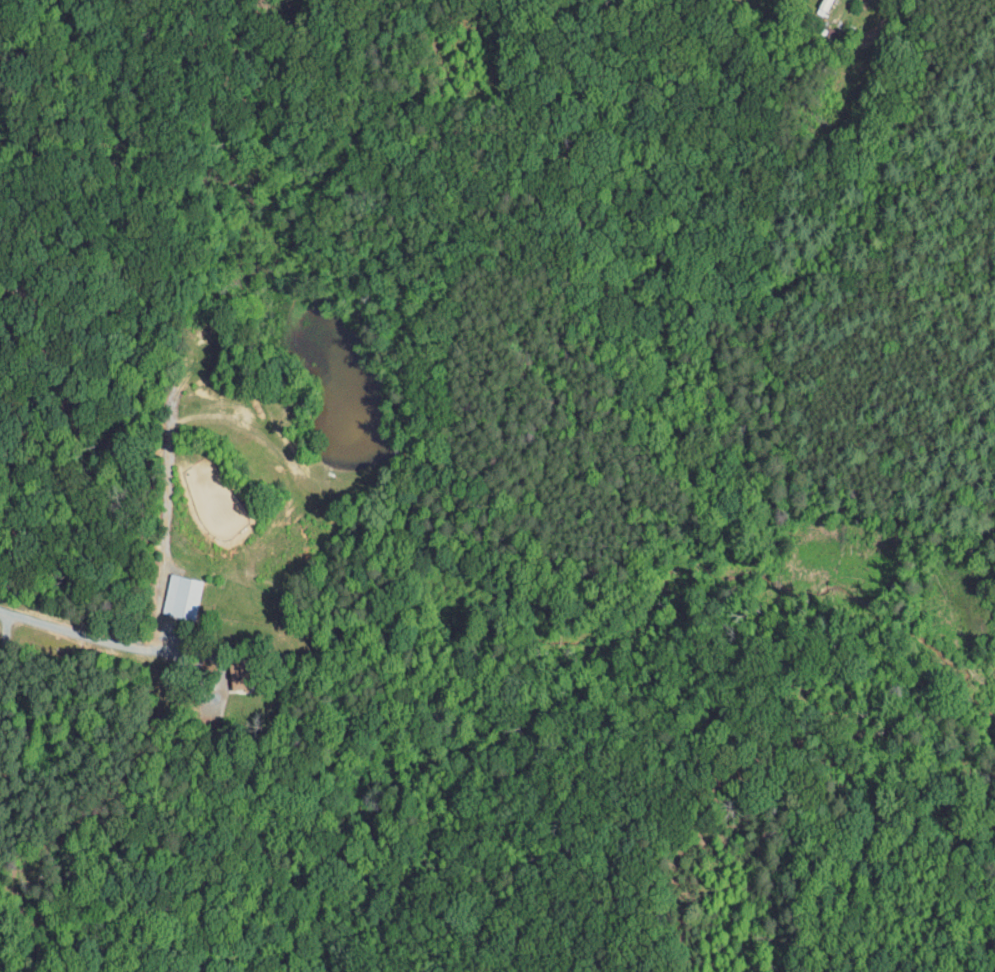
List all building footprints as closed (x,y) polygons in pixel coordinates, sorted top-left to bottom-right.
[(817,0),(808,0),(804,8),(813,11),(817,0)] [(150,609),(183,615),(190,575),(157,569),(150,609)] [(215,658),(219,685),(239,682),(235,655),(215,658)]
